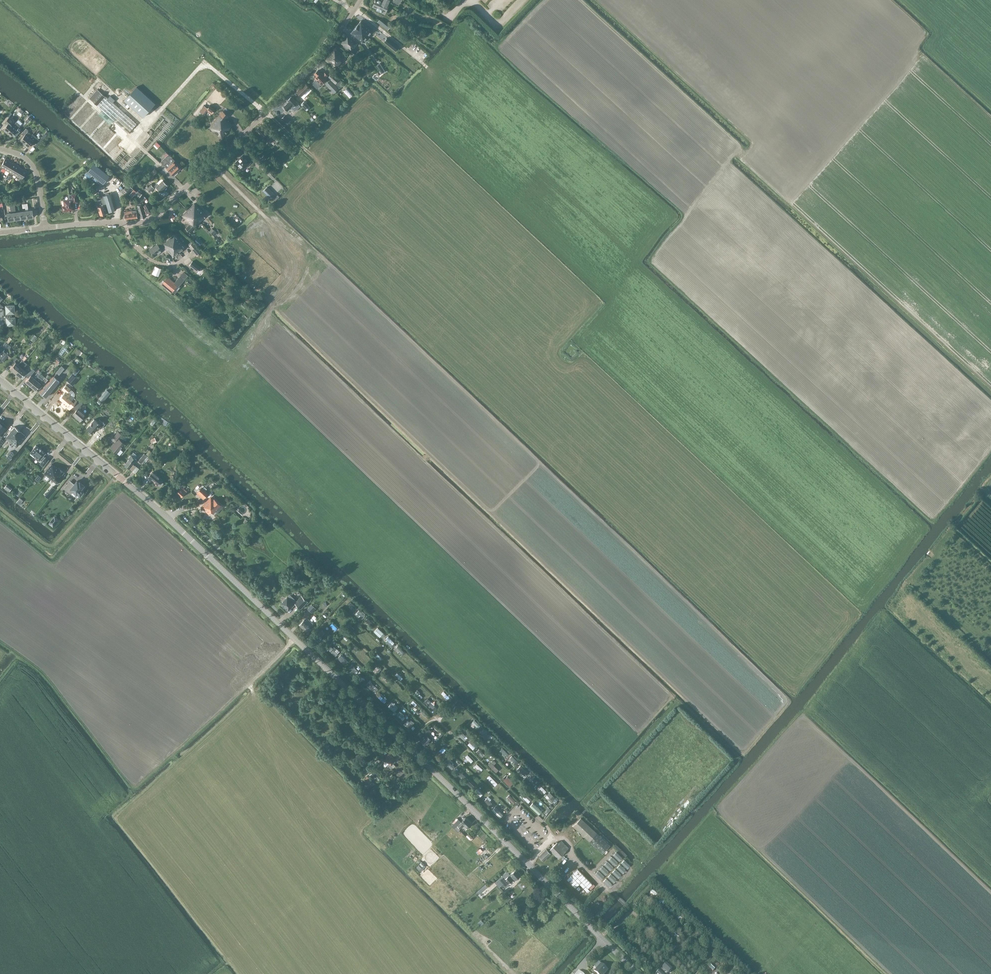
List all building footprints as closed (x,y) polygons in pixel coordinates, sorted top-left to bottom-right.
[(390,1),(391,0),(375,0),(373,6),(377,8),(376,10),(384,14),(390,1)] [(372,29),(359,19),(349,32),(363,42),(372,29)] [(351,51),(358,43),(347,35),(341,43),(348,49),(348,48),(351,51)] [(393,49),(396,45),(387,38),(384,42),(393,49)] [(338,66),(345,57),(335,48),(325,60),(335,69),(337,66),(338,66)] [(344,83),(339,79),(331,73),(328,77),(324,72),(322,75),(318,70),(314,74),(315,74),(315,75),(314,75),(314,76),(314,77),(315,78),(321,84),(326,80),(328,82),(325,84),(334,93),(340,88),(344,83)] [(303,99),(312,90),(305,83),(297,92),(301,96),(303,99)] [(133,109),(142,118),(146,114),(154,104),(136,88),(124,101),(133,109)] [(344,91),(350,98),(354,94),(348,88),(344,91)] [(89,98),(114,121),(128,134),(136,124),(105,96),(105,97),(97,89),(89,98)] [(287,100),(293,107),(288,111),(293,117),(297,113),(295,111),(300,106),(292,96),(287,100)] [(210,105),(208,108),(205,105),(200,111),(204,115),(208,111),(212,114),(215,110),(210,105)] [(229,128),(232,125),(225,120),(229,116),(223,111),(209,127),(222,139),(230,129),(229,128)] [(6,133),(13,126),(11,124),(13,121),(8,118),(5,122),(7,124),(2,129),(6,133)] [(110,153),(128,134),(114,121),(97,141),(110,153)] [(135,129),(144,133),(147,127),(138,123),(135,129)] [(12,134),(15,136),(18,133),(21,129),(17,125),(15,128),(13,126),(6,133),(11,137),(12,134)] [(266,141),(268,140),(271,143),(274,139),(271,136),(260,126),(256,131),(266,141)] [(23,145),(32,135),(28,131),(28,130),(26,128),(21,133),(24,136),(19,141),(23,145)] [(32,134),(32,135),(23,145),(27,148),(30,145),(31,146),(33,144),(34,145),(39,139),(32,134)] [(174,175),(180,169),(174,162),(175,160),(169,154),(161,162),(174,175)] [(246,167),(250,162),(243,155),(235,162),(242,169),(245,166),(246,167)] [(10,162),(8,161),(8,160),(5,158),(0,167),(0,169),(1,170),(2,168),(6,170),(10,162)] [(10,175),(16,164),(13,163),(12,163),(10,162),(6,170),(9,172),(8,174),(10,175)] [(88,171),(103,184),(110,176),(94,163),(88,171)] [(16,176),(21,168),(19,167),(19,166),(16,164),(10,175),(12,176),(13,174),(16,176)] [(22,179),(27,171),(24,169),(23,169),(21,168),(16,176),(20,178),(18,180),(21,181),(22,179)] [(162,178),(154,185),(161,192),(168,186),(163,180),(162,178)] [(128,193),(132,190),(133,189),(129,185),(124,189),(128,193)] [(267,187),(263,191),(271,199),(275,195),(267,187)] [(108,212),(116,209),(111,193),(103,196),(104,198),(95,201),(98,211),(99,210),(100,215),(107,213),(105,206),(106,206),(108,212)] [(65,206),(63,206),(63,207),(63,211),(64,211),(68,210),(74,209),(73,202),(77,202),(76,194),(69,195),(70,200),(64,200),(65,206)] [(27,203),(27,201),(25,202),(25,204),(25,208),(25,211),(26,218),(33,217),(32,210),(28,210),(28,207),(27,203)] [(147,216),(151,213),(149,209),(150,209),(147,204),(143,206),(144,208),(143,209),(145,211),(144,212),(147,216)] [(200,222),(203,219),(207,215),(198,206),(197,207),(194,204),(188,209),(200,222)] [(20,218),(19,211),(16,212),(15,205),(12,205),(14,219),(20,218)] [(141,218),(146,217),(144,211),(143,211),(143,209),(141,205),(137,206),(140,214),(141,218)] [(200,222),(188,209),(182,215),(190,224),(186,228),(189,232),(200,222)] [(136,210),(124,212),(125,219),(137,218),(136,210)] [(175,234),(167,241),(172,248),(168,251),(173,257),(176,254),(177,254),(186,248),(175,234)] [(203,241),(198,237),(194,241),(199,245),(203,241)] [(172,248),(167,241),(163,244),(160,247),(157,244),(153,247),(153,246),(149,249),(155,256),(164,249),(165,251),(167,250),(168,251),(172,248)] [(200,250),(194,242),(189,245),(195,253),(200,250)] [(158,276),(160,271),(158,270),(159,268),(155,266),(154,269),(152,274),(156,275),(158,276)] [(175,282),(174,283),(178,286),(178,285),(183,279),(180,276),(175,282)] [(172,293),(178,286),(174,283),(168,277),(162,284),(172,293)] [(3,326),(3,323),(6,323),(6,326),(15,325),(14,317),(11,317),(11,313),(14,313),(14,305),(5,306),(5,307),(4,307),(0,304),(0,326),(3,326)] [(7,357),(9,359),(12,355),(7,350),(8,349),(10,347),(6,343),(11,338),(9,336),(6,340),(7,340),(5,343),(4,343),(0,348),(3,351),(2,353),(0,354),(0,361),(1,362),(2,361),(3,362),(7,357)] [(58,354),(61,356),(67,349),(65,347),(58,354)] [(15,373),(24,362),(22,360),(20,363),(20,362),(18,365),(15,362),(10,369),(15,373)] [(24,362),(15,373),(20,377),(21,375),(24,377),(26,376),(28,373),(23,369),(26,364),(24,362)] [(64,368),(61,366),(56,372),(59,374),(64,368)] [(28,378),(25,382),(30,386),(41,372),(39,371),(33,377),(31,375),(34,371),(31,369),(26,376),(28,378)] [(47,380),(40,373),(35,379),(30,386),(35,390),(41,382),(43,384),(47,380)] [(72,374),(66,380),(69,383),(72,380),(75,382),(78,379),(72,374)] [(45,396),(46,397),(59,381),(56,378),(54,376),(40,394),(44,397),(45,396)] [(66,385),(62,389),(65,392),(59,398),(63,402),(61,405),(64,408),(71,400),(73,398),(74,396),(74,395),(74,394),(74,393),(73,393),(73,392),(70,389),(66,385)] [(106,390),(99,398),(102,401),(110,393),(106,390)] [(82,403),(79,401),(77,403),(73,408),(76,410),(72,415),(80,421),(85,415),(78,408),(82,403)] [(94,419),(86,428),(92,433),(98,427),(100,429),(105,424),(102,421),(100,424),(94,419)] [(20,431),(15,427),(6,438),(11,442),(20,431)] [(26,435),(20,431),(11,442),(17,447),(26,435)] [(125,444),(119,440),(123,435),(118,431),(114,436),(115,436),(113,438),(116,440),(110,448),(118,455),(121,452),(122,453),(124,452),(120,449),(125,444)] [(36,446),(30,453),(41,462),(40,464),(43,466),(48,459),(45,457),(43,456),(45,453),(42,450),(40,448),(39,448),(36,446),(36,445),(35,446),(36,446)] [(11,451),(6,457),(9,460),(14,454),(11,451)] [(152,453),(149,451),(145,454),(144,454),(138,461),(142,464),(152,453)] [(133,464),(137,460),(131,455),(128,458),(129,459),(125,465),(132,471),(136,466),(133,464)] [(54,460),(47,469),(53,475),(62,464),(61,464),(58,462),(57,462),(54,460)] [(63,474),(67,468),(62,464),(53,475),(59,480),(63,474)] [(161,486),(163,483),(161,481),(162,480),(152,472),(148,477),(151,479),(150,479),(158,485),(160,486),(161,486)] [(68,482),(63,488),(70,494),(73,491),(76,494),(77,493),(79,495),(85,488),(82,486),(83,485),(79,482),(79,483),(76,481),(73,486),(68,482)] [(182,487),(180,489),(176,493),(181,497),(187,491),(182,487)] [(208,493),(201,487),(197,491),(204,498),(208,493)] [(210,497),(202,506),(209,512),(211,510),(213,512),(217,508),(215,505),(217,503),(210,497)] [(292,602),(287,597),(281,603),(288,610),(295,604),(294,604),(295,603),(301,608),(308,601),(302,596),(297,601),(295,599),(292,602)] [(344,603),(353,611),(356,607),(348,599),(344,603)] [(311,605),(307,609),(311,613),(316,609),(311,605)] [(359,609),(355,613),(360,620),(365,616),(359,609)] [(340,626),(344,622),(337,615),(333,620),(340,626)] [(371,628),(374,625),(368,618),(364,621),(371,628)] [(306,631),(313,623),(310,620),(309,620),(308,619),(305,621),(304,620),(299,625),(306,631)] [(329,625),(334,630),(337,627),(331,622),(329,625)] [(347,628),(352,636),(356,634),(351,625),(347,628)] [(373,631),(379,637),(383,633),(377,627),(373,631)] [(342,632),(339,635),(345,641),(348,638),(342,632)] [(391,647),(395,643),(387,636),(385,638),(389,642),(387,643),(391,647)] [(355,650),(358,648),(352,640),(349,642),(355,650)] [(369,651),(373,647),(366,640),(362,645),(369,651)] [(336,648),(335,650),(331,647),(328,650),(335,656),(339,651),(336,648)] [(379,661),(382,658),(376,653),(374,655),(379,661)] [(409,665),(413,661),(406,653),(402,656),(405,659),(404,660),(409,665)] [(396,672),(394,675),(400,680),(402,678),(396,672)] [(428,683),(437,692),(442,688),(426,673),(422,677),(428,683)] [(359,674),(356,676),(362,682),(364,679),(359,674)] [(391,683),(397,690),(400,688),(393,681),(391,683)] [(400,692),(407,700),(410,697),(404,689),(400,692)] [(413,693),(420,699),(422,696),(416,690),(413,693)] [(443,691),(440,693),(446,700),(449,697),(443,691)] [(430,709),(434,706),(427,699),(423,702),(430,709)] [(413,700),(409,703),(414,709),(418,706),(413,700)] [(393,711),(397,707),(391,701),(387,706),(393,711)] [(401,720),(405,716),(396,708),(392,712),(401,720)] [(425,718),(428,715),(421,708),(417,711),(421,716),(422,715),(425,718)] [(467,718),(470,715),(464,709),(461,712),(467,718)] [(410,730),(415,727),(410,718),(405,721),(410,730)] [(425,745),(433,738),(429,734),(431,731),(428,729),(418,739),(421,741),(425,745)] [(463,741),(467,738),(461,731),(457,735),(463,741)] [(502,748),(499,750),(505,756),(508,753),(502,748)] [(390,752),(384,759),(389,764),(387,766),(389,768),(391,769),(394,768),(395,766),(393,763),(397,759),(398,760),(402,756),(396,750),(392,754),(390,752)] [(478,750),(475,752),(481,758),(483,756),(478,750)] [(470,762),(472,759),(466,753),(463,756),(470,762)] [(507,760),(512,765),(517,760),(511,755),(507,760)] [(459,770),(456,773),(463,780),(465,777),(459,770)] [(371,775),(377,782),(381,778),(375,772),(371,775)] [(529,778),(534,784),(537,782),(532,776),(529,778)] [(510,787),(512,784),(506,777),(503,780),(510,787)] [(370,779),(363,785),(367,790),(372,786),(371,785),(373,782),(370,779)] [(541,785),(537,789),(542,794),(546,790),(541,785)] [(550,791),(546,795),(552,801),(556,797),(550,791)] [(512,802),(515,799),(508,792),(505,795),(512,802)] [(524,794),(521,797),(528,803),(530,800),(524,794)] [(538,815),(542,811),(533,802),(530,806),(538,815)] [(496,805),(492,810),(500,817),(504,813),(496,805)] [(472,824),(465,818),(461,822),(458,819),(452,826),(457,831),(464,824),(468,828),(472,824)] [(610,845),(581,818),(573,826),(603,853),(610,845)] [(563,832),(560,829),(559,828),(553,833),(557,838),(563,832)] [(427,834),(430,838),(435,833),(432,829),(427,834)] [(539,856),(540,857),(544,861),(551,853),(552,852),(558,858),(569,848),(561,841),(558,844),(557,842),(551,848),(550,847),(551,846),(550,845),(539,856)] [(623,857),(615,849),(610,854),(619,861),(623,857)] [(619,861),(610,854),(607,858),(615,865),(619,861)] [(631,864),(623,857),(619,861),(627,868),(631,864)] [(615,865),(607,858),(603,862),(611,869),(615,865)] [(627,868),(619,861),(615,865),(623,872),(627,868)] [(599,866),(607,873),(611,869),(603,862),(599,866)] [(581,883),(564,865),(556,873),(573,890),(581,883)] [(623,872),(615,865),(611,869),(619,876),(623,872)] [(599,866),(595,870),(603,878),(607,873),(599,866)] [(507,871),(495,882),(499,888),(502,885),(505,888),(510,884),(510,883),(515,879),(515,880),(521,875),(516,869),(510,874),(507,871)] [(619,876),(611,869),(607,873),(615,881),(619,876)] [(615,881),(607,873),(603,878),(611,885),(615,881)] [(520,892),(515,888),(510,893),(514,898),(520,892)] [(663,905),(666,902),(659,896),(656,899),(663,905)] [(669,906),(665,909),(671,914),(674,911),(669,906)] [(632,924),(636,919),(631,914),(627,919),(632,924)] [(684,924),(690,932),(693,930),(687,922),(684,924)] [(674,929),(671,932),(678,938),(680,936),(674,929)] [(607,971),(600,965),(601,965),(598,962),(593,968),(596,970),(592,973),(605,973),(607,971)] [(667,972),(665,970),(669,966),(666,963),(656,973),(665,973),(667,972)]
